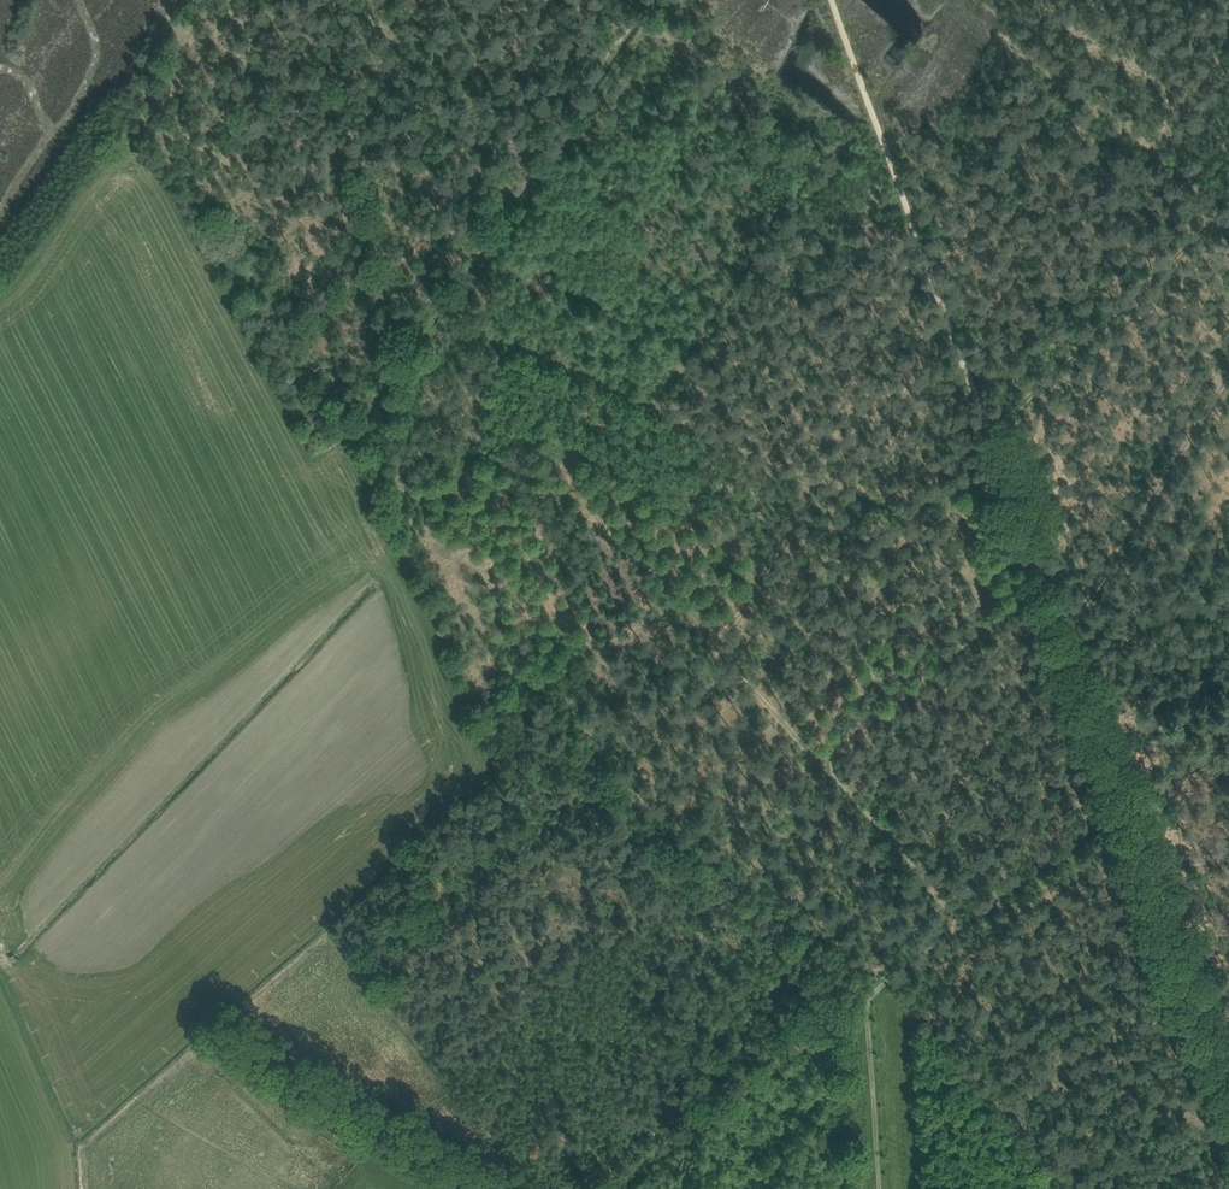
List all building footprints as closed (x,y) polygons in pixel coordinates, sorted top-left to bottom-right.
[(1010,559),(1015,552),(1008,547),(1003,554),(1010,559)]
